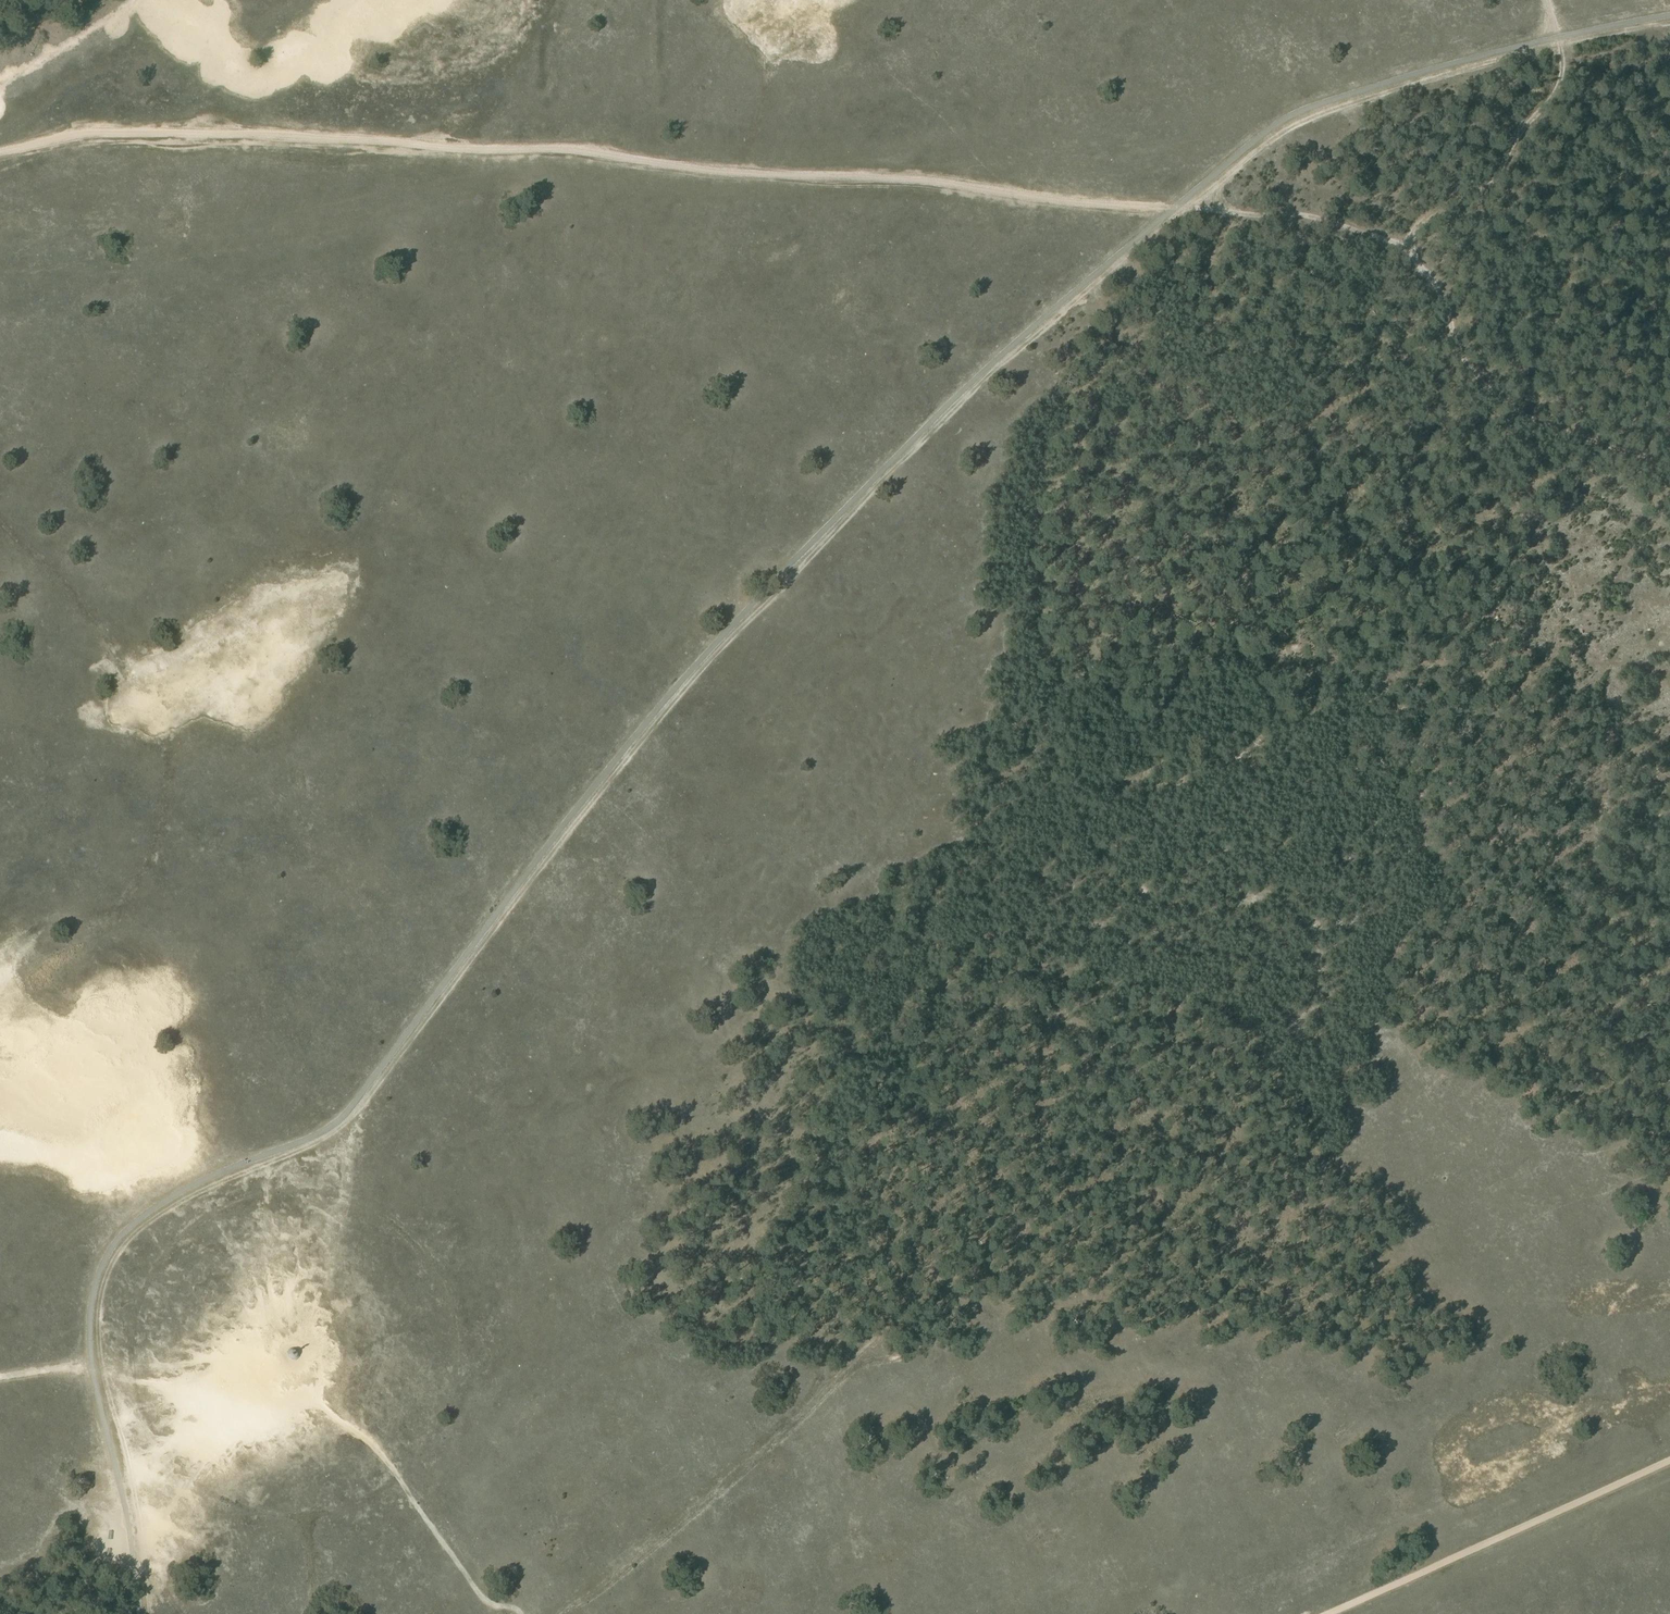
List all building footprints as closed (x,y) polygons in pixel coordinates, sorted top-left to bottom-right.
[(290,1344),(287,1353),(295,1355),(298,1347),(290,1344)]
